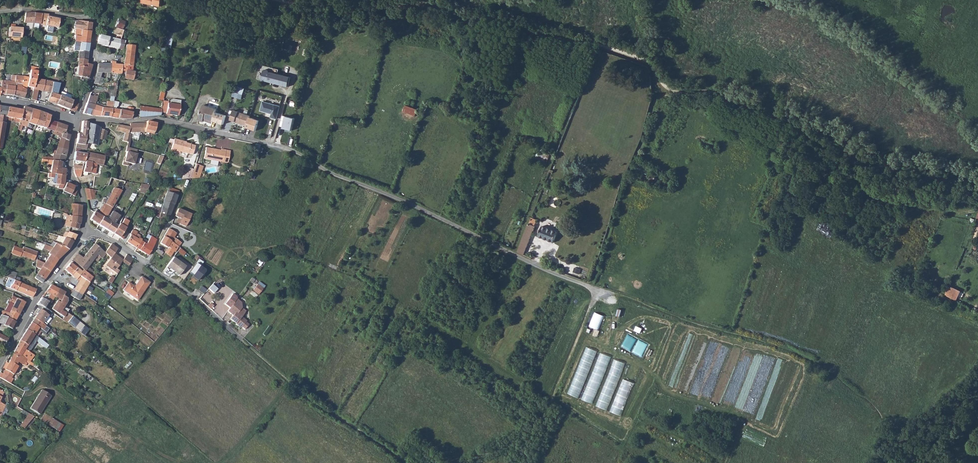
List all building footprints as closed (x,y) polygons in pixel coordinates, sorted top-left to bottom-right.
[(25,13),(23,23),(33,23),(34,14),(34,13),(25,13)] [(34,14),(33,23),(38,24),(38,22),(41,23),(40,25),(58,28),(59,19),(47,17),(48,15),(42,14),(41,15),(34,14)] [(74,24),(73,29),(75,29),(90,32),(91,23),(82,22),(77,21),(76,25),(74,24)] [(9,28),(8,37),(21,38),(22,29),(9,28)] [(75,29),(75,37),(90,39),(90,32),(75,29)] [(166,45),(172,47),(176,33),(170,31),(166,45)] [(97,41),(97,44),(107,46),(118,49),(120,40),(109,38),(99,35),(99,37),(98,38),(97,41)] [(89,43),(75,41),(74,47),(80,48),(79,51),(88,52),(89,43)] [(126,45),(123,65),(132,66),(134,49),(136,49),(137,46),(126,45)] [(79,51),(78,60),(87,60),(88,52),(79,51)] [(78,67),(77,76),(88,79),(92,65),(87,64),(86,67),(78,67)] [(97,73),(94,84),(101,85),(102,85),(103,84),(103,83),(104,79),(100,77),(102,73),(110,73),(110,64),(98,64),(97,73)] [(110,64),(110,73),(121,74),(121,71),(122,65),(114,64),(112,64),(110,64)] [(260,66),(256,80),(289,88),(292,78),(277,74),(278,70),(260,66)] [(22,77),(21,88),(26,90),(27,87),(33,88),(35,79),(36,72),(30,70),(28,78),(22,77)] [(132,71),(125,71),(124,79),(133,80),(133,78),(135,78),(135,77),(137,77),(138,73),(134,72),(132,71)] [(1,81),(0,86),(6,87),(4,95),(13,95),(24,98),(26,90),(21,88),(22,77),(11,75),(10,82),(1,81)] [(33,88),(31,100),(36,101),(38,90),(50,93),(52,82),(35,79),(33,88)] [(51,93),(47,102),(56,105),(60,96),(56,95),(59,84),(52,82),(50,93),(51,93)] [(107,89),(106,96),(115,97),(116,90),(112,89),(107,89)] [(60,96),(56,105),(69,110),(72,101),(66,99),(67,94),(61,92),(60,96)] [(85,107),(83,113),(92,116),(95,105),(98,95),(94,96),(93,97),(90,96),(86,103),(86,104),(85,107)] [(162,101),(160,109),(160,112),(166,113),(167,104),(179,106),(180,101),(171,99),(167,102),(163,101),(162,101)] [(72,101),(69,110),(75,112),(79,102),(73,100),(72,101)] [(113,102),(110,117),(118,119),(125,120),(130,119),(133,108),(127,107),(126,112),(116,109),(116,108),(117,107),(118,102),(113,101),(113,102)] [(101,107),(100,116),(110,117),(113,102),(107,102),(106,106),(101,105),(101,107)] [(263,102),(261,111),(272,114),(271,118),(276,119),(280,106),(263,102)] [(166,113),(166,114),(178,116),(179,106),(167,104),(166,113)] [(416,116),(418,109),(406,104),(404,111),(416,116)] [(95,105),(92,116),(100,116),(101,107),(95,105)] [(203,122),(204,121),(205,118),(213,121),(216,112),(217,109),(204,105),(198,120),(203,122)] [(6,117),(7,117),(6,118),(8,120),(12,121),(12,118),(13,118),(13,121),(20,122),(22,111),(0,106),(0,116),(6,117)] [(139,116),(139,117),(140,117),(141,117),(160,116),(160,112),(160,109),(146,107),(140,106),(139,116)] [(19,123),(17,130),(21,131),(22,126),(26,127),(32,109),(23,107),(22,111),(20,122),(19,123)] [(32,109),(26,127),(30,128),(31,124),(35,125),(39,112),(32,109)] [(234,110),(230,120),(247,126),(250,116),(234,110)] [(39,112),(35,125),(37,126),(36,130),(41,131),(42,127),(53,131),(56,123),(53,122),(54,118),(46,115),(46,114),(39,112)] [(216,112),(213,121),(223,125),(226,115),(216,112)] [(260,120),(250,116),(247,126),(246,127),(257,130),(260,120)] [(287,116),(284,128),(292,130),(296,119),(287,116)] [(83,134),(78,134),(76,144),(84,145),(84,143),(85,143),(87,124),(87,122),(82,121),(81,132),(83,132),(83,134)] [(146,123),(130,124),(130,127),(129,132),(145,132),(146,132),(154,134),(156,123),(147,121),(146,123)] [(56,123),(53,131),(52,134),(58,136),(57,137),(60,138),(60,139),(68,141),(69,136),(68,135),(64,134),(66,130),(67,126),(56,123)] [(87,124),(85,143),(87,143),(97,145),(98,139),(105,140),(107,132),(87,124)] [(118,124),(115,130),(125,133),(128,134),(129,132),(130,127),(118,124)] [(128,134),(125,133),(122,141),(128,142),(126,147),(129,148),(131,138),(131,135),(128,134)] [(60,139),(57,148),(67,150),(68,141),(60,139)] [(174,140),(173,144),(171,151),(179,153),(180,152),(188,154),(193,155),(195,146),(190,144),(182,142),(182,141),(174,139),(174,140)] [(263,148),(260,147),(260,144),(254,143),(252,163),(254,163),(255,158),(258,158),(259,152),(262,152),(263,148)] [(53,154),(65,156),(67,150),(57,148),(54,147),(53,154)] [(129,148),(126,147),(125,152),(126,152),(124,160),(123,161),(122,165),(128,166),(129,163),(134,164),(137,154),(136,154),(137,150),(129,148)] [(215,150),(215,149),(206,148),(204,159),(228,163),(230,151),(221,149),(221,151),(215,150)] [(538,151),(536,158),(547,162),(550,154),(538,151)] [(73,161),(74,163),(76,164),(76,161),(84,162),(84,161),(85,162),(86,152),(86,154),(75,152),(73,161)] [(85,163),(83,172),(87,173),(90,173),(95,174),(96,164),(103,165),(105,156),(86,152),(85,162),(84,161),(84,162),(85,163)] [(46,157),(45,160),(47,160),(61,162),(64,162),(65,156),(53,154),(53,158),(46,157)] [(50,174),(65,175),(66,169),(60,168),(61,162),(47,160),(47,163),(48,164),(52,165),(50,174)] [(191,179),(197,178),(201,166),(195,164),(193,170),(191,179)] [(186,176),(183,175),(181,180),(191,179),(193,170),(188,168),(186,176)] [(64,185),(65,175),(50,174),(48,173),(48,178),(53,178),(52,184),(58,184),(58,188),(62,189),(64,185)] [(120,180),(117,189),(122,191),(125,182),(120,180)] [(66,183),(63,191),(74,196),(77,191),(76,189),(74,187),(66,183)] [(141,184),(139,193),(145,194),(150,185),(141,184)] [(96,190),(85,188),(87,200),(94,199),(93,193),(96,193),(96,190)] [(90,219),(98,225),(103,217),(105,219),(111,208),(112,208),(122,191),(117,189),(114,188),(105,204),(104,203),(98,214),(94,212),(90,219)] [(163,201),(159,217),(168,218),(174,205),(177,196),(167,192),(163,201)] [(45,194),(43,199),(53,202),(54,197),(45,194)] [(73,210),(72,216),(81,218),(82,205),(71,204),(70,210),(73,210)] [(116,205),(112,211),(119,215),(122,209),(116,205)] [(177,223),(179,224),(184,212),(178,209),(175,216),(179,218),(177,223)] [(103,217),(98,225),(113,233),(118,226),(114,224),(120,216),(119,215),(112,211),(107,220),(105,219),(103,217)] [(184,212),(179,224),(185,227),(191,214),(184,212)] [(65,225),(66,226),(78,229),(80,225),(81,218),(72,216),(67,215),(65,225)] [(118,226),(113,233),(120,238),(124,230),(125,228),(129,222),(124,219),(120,225),(119,224),(118,226)] [(817,229),(830,237),(836,228),(823,220),(817,229)] [(531,221),(518,253),(523,255),(535,227),(532,226),(534,223),(531,221)] [(543,226),(538,237),(553,243),(557,232),(543,226)] [(169,229),(164,237),(171,241),(170,241),(178,247),(181,243),(174,237),(176,233),(169,229)] [(131,235),(126,242),(136,248),(142,240),(139,238),(140,237),(140,235),(137,234),(137,232),(133,230),(130,235),(131,235)] [(68,232),(65,238),(73,242),(77,235),(68,232)] [(142,240),(136,248),(148,255),(154,244),(156,240),(151,236),(148,242),(143,238),(142,240)] [(50,255),(57,260),(68,250),(73,242),(65,238),(62,237),(57,244),(55,243),(52,248),(50,251),(48,254),(50,255)] [(164,237),(160,243),(167,247),(169,248),(165,253),(170,257),(178,247),(170,241),(171,241),(164,237)] [(78,254),(72,260),(76,263),(78,265),(86,272),(93,277),(95,274),(87,268),(94,259),(97,261),(100,257),(102,259),(106,254),(105,252),(94,244),(83,258),(78,254)] [(118,249),(111,244),(105,252),(106,254),(111,258),(105,265),(117,274),(119,271),(116,269),(122,261),(123,260),(114,254),(118,249)] [(34,260),(37,252),(23,247),(23,248),(22,248),(21,249),(13,247),(11,253),(16,255),(16,254),(20,255),(34,260)] [(44,279),(57,260),(50,255),(44,264),(37,260),(35,267),(40,269),(37,274),(44,279)] [(123,260),(122,261),(128,266),(133,259),(127,255),(123,260)] [(174,257),(166,266),(184,280),(188,275),(186,274),(186,272),(183,270),(186,266),(174,257)] [(203,262),(198,259),(197,261),(189,273),(193,275),(192,277),(197,281),(201,275),(202,276),(206,271),(200,267),(203,262)] [(82,272),(80,275),(89,282),(93,277),(86,272),(78,265),(76,263),(74,266),(70,263),(64,270),(71,275),(77,268),(82,272)] [(77,268),(71,275),(76,279),(76,280),(79,281),(77,284),(85,289),(89,282),(80,275),(82,272),(77,268)] [(8,271),(6,277),(8,278),(18,282),(20,279),(15,277),(16,274),(8,271)] [(37,274),(35,277),(35,278),(42,283),(44,279),(37,274)] [(128,283),(123,290),(138,300),(150,283),(141,277),(134,287),(128,283)] [(8,278),(5,286),(32,298),(36,289),(18,282),(8,278)] [(258,284),(253,291),(258,295),(265,286),(259,282),(258,284)] [(77,284),(73,290),(82,295),(85,289),(77,284)] [(51,285),(46,292),(54,297),(58,289),(51,285)] [(948,287),(945,295),(956,301),(961,291),(952,287),(951,289),(948,287)] [(58,289),(54,297),(59,299),(52,309),(64,317),(67,313),(69,310),(64,307),(67,301),(67,298),(63,296),(65,292),(58,289)] [(82,295),(73,290),(70,295),(79,300),(82,295)] [(46,292),(41,298),(48,302),(50,303),(54,297),(46,292)] [(12,296),(4,311),(9,313),(10,311),(18,315),(25,302),(12,296)] [(41,298),(37,304),(39,306),(45,308),(48,302),(41,298)] [(236,299),(227,311),(233,316),(230,319),(241,328),(241,327),(244,330),(249,325),(246,322),(246,321),(241,317),(246,311),(241,308),(241,303),(236,299)] [(40,310),(34,318),(42,323),(51,312),(45,308),(39,306),(37,309),(40,310)] [(2,310),(0,314),(0,324),(11,329),(18,315),(10,311),(9,313),(4,311),(2,310)] [(64,317),(62,319),(67,323),(67,322),(72,316),(67,313),(64,317)] [(602,331),(608,317),(599,313),(593,328),(602,331)] [(72,316),(67,322),(84,336),(89,329),(72,316)] [(34,318),(27,329),(41,340),(42,338),(38,335),(41,332),(45,335),(49,329),(45,326),(42,323),(34,318)] [(18,344),(18,345),(29,352),(36,341),(44,347),(46,345),(47,347),(48,345),(41,340),(27,329),(18,344)] [(18,344),(14,351),(33,365),(33,364),(30,361),(34,355),(29,352),(18,345),(18,344)] [(585,346),(569,393),(580,397),(596,350),(585,346)] [(0,374),(0,378),(10,384),(12,380),(11,378),(18,366),(16,365),(18,360),(23,363),(22,365),(23,365),(25,361),(32,366),(33,365),(14,351),(3,374),(1,373),(0,374)] [(599,352),(583,399),(594,403),(611,356),(599,352)] [(613,358),(598,406),(609,409),(624,362),(613,358)] [(89,379),(91,375),(80,369),(78,372),(89,379)] [(42,390),(30,409),(39,414),(51,396),(42,390)] [(34,416),(28,413),(20,426),(24,429),(34,416)] [(63,426),(44,414),(41,420),(60,431),(63,426)]
